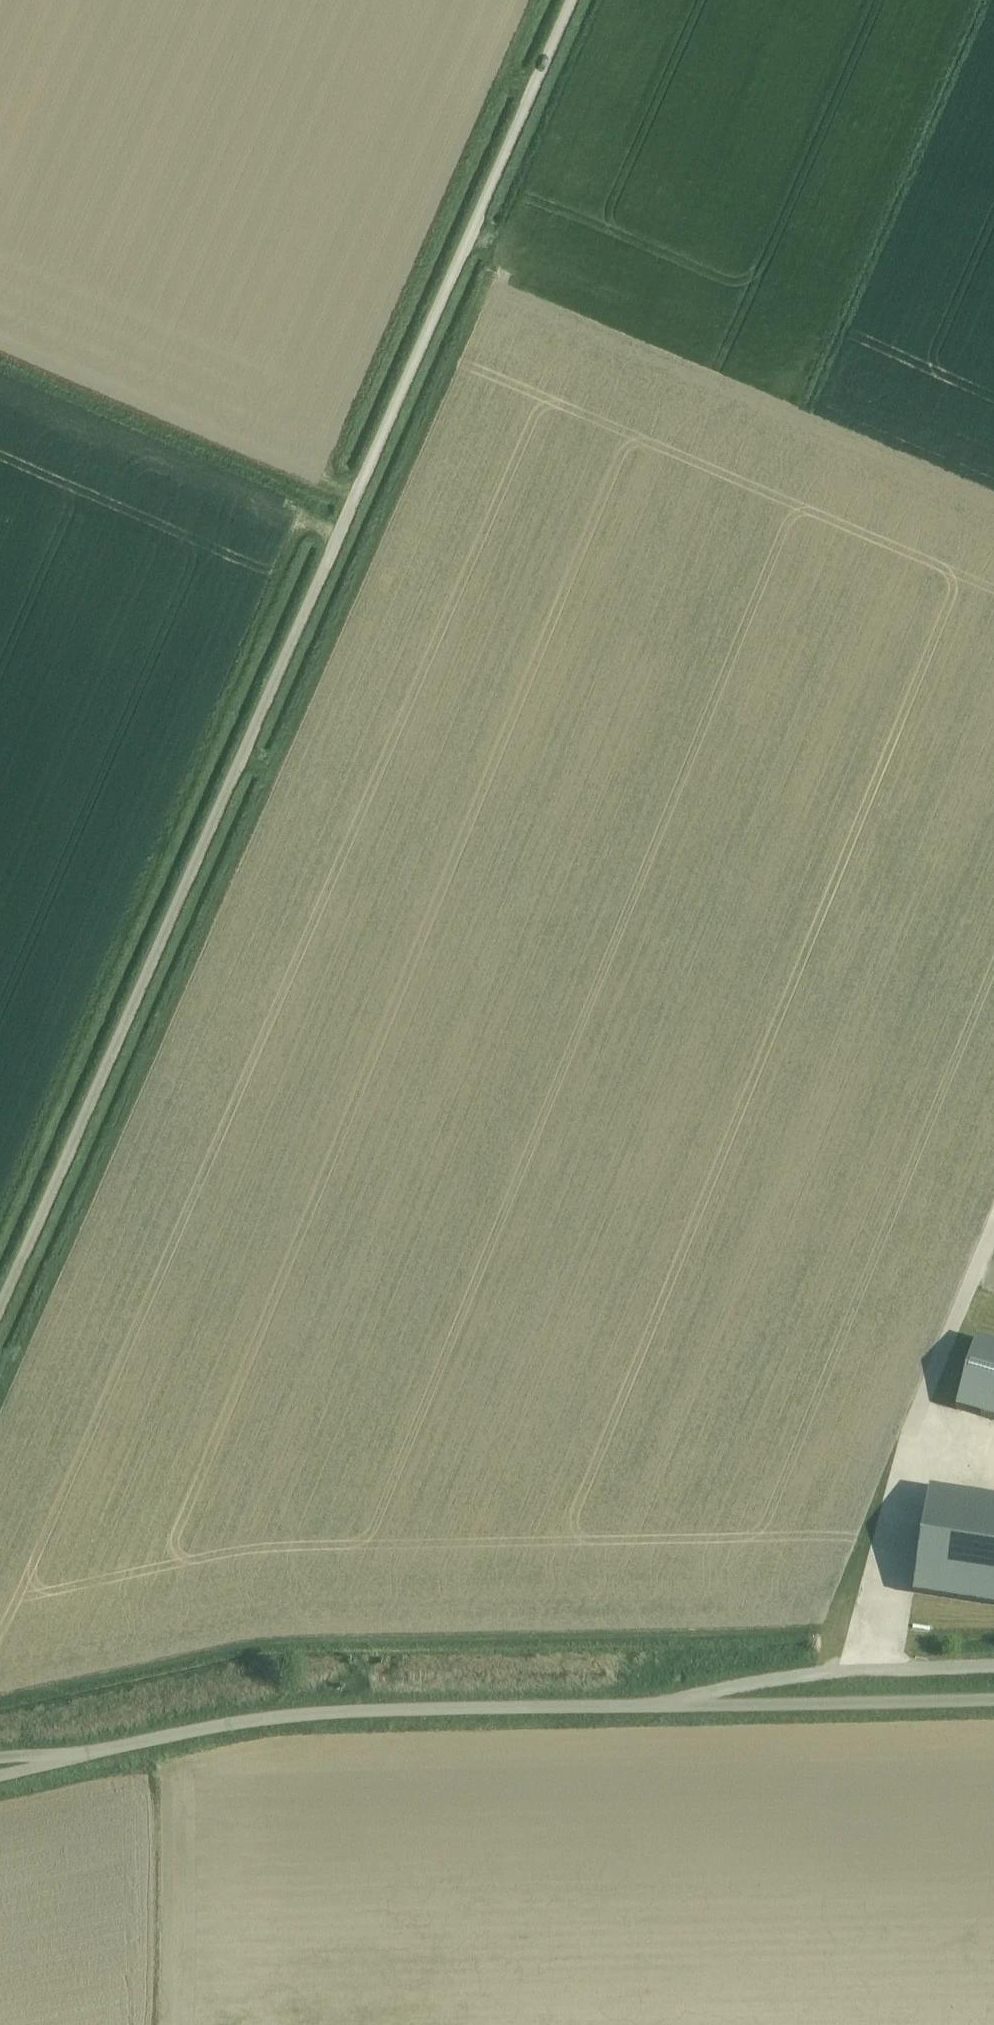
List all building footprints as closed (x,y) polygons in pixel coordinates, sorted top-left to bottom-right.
[(977,1340),(957,1410),(993,1421),(993,1345),(977,1340)] [(920,1511),(902,1591),(993,1610),(993,1527),(920,1511)]
